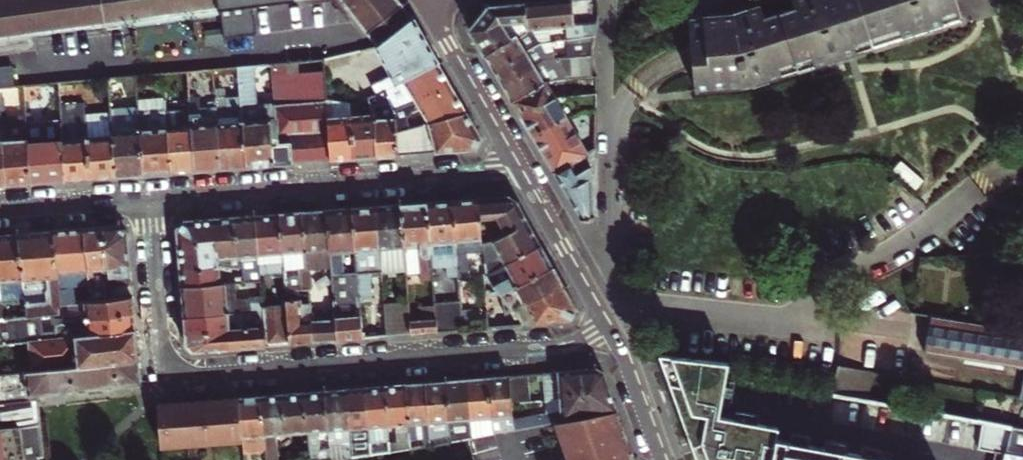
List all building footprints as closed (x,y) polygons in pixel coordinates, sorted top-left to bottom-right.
[(104,0),(0,0),(0,38),(107,24),(104,0)] [(219,0),(104,0),(107,24),(214,8),(220,8),(219,0)] [(375,46),(411,20),(396,0),(341,0),(375,46)] [(599,0),(561,0),(524,4),(527,30),(547,29),(564,27),(598,24),(600,15),(599,0)] [(795,8),(764,17),(761,6),(746,11),(734,14),(690,18),(693,55),(696,89),(751,84),(961,18),(955,0),(793,0),(795,8)] [(250,31),(246,4),(220,8),(214,8),(219,36),(250,31)] [(527,30),(524,4),(500,7),(488,8),(470,30),(485,56),(527,30)] [(375,93),(382,89),(437,63),(423,41),(411,20),(375,46),(389,72),(370,84),(375,93)] [(595,36),(598,24),(564,27),(566,40),(595,36)] [(547,29),(527,30),(485,56),(491,65),(494,71),(539,44),(549,42),(547,29)] [(592,48),(595,36),(566,40),(557,41),(558,49),(568,47),(569,57),(592,55),(592,48)] [(500,80),(503,86),(545,60),(554,59),(552,42),(549,42),(539,44),(494,71),(500,80)] [(545,60),(503,86),(508,94),(511,100),(545,80),(565,78),(584,77),(592,76),(592,55),(569,57),(554,59),(545,60)] [(295,61),(282,62),(283,75),(296,74),(295,61)] [(285,116),(289,162),(309,161),(328,159),(324,107),(324,102),(321,72),(296,74),(283,75),(282,62),(268,63),(271,103),(272,117),(285,116)] [(389,104),(393,111),(451,87),(444,75),(437,63),(382,89),(389,104)] [(268,164),(289,162),(285,116),(272,117),(271,103),(255,104),(252,64),(235,66),(237,95),(243,166),(268,164)] [(545,80),(511,100),(517,108),(521,116),(555,95),(566,94),(565,78),(545,80)] [(74,103),(72,80),(57,82),(59,110),(60,120),(64,179),(90,177),(113,175),(108,117),(90,119),(89,114),(82,115),(81,103),(74,103)] [(412,117),(416,124),(465,113),(458,99),(451,87),(393,111),(394,129),(401,128),(398,122),(412,117)] [(596,110),(596,92),(566,94),(555,95),(521,116),(527,127),(533,136),(566,117),(586,108),(596,110)] [(212,97),(212,101),(217,167),(230,166),(243,166),(237,95),(212,97)] [(364,98),(370,114),(374,156),(385,155),(396,154),(395,144),(394,130),(394,129),(393,111),(389,104),(374,105),(370,95),(364,98)] [(196,96),(187,97),(188,108),(188,113),(196,112),(196,106),(196,96)] [(167,171),(163,110),(162,99),(134,101),(135,106),(140,174),(154,172),(167,171)] [(196,112),(188,113),(192,170),(203,169),(217,167),(212,101),(206,101),(206,106),(196,106),(196,112)] [(336,106),(324,107),(328,159),(341,158),(352,158),(349,115),(347,101),(336,101),(336,106)] [(2,184),(16,183),(28,182),(24,122),(23,113),(23,106),(11,106),(13,140),(6,140),(4,124),(0,124),(0,149),(2,184)] [(108,112),(108,117),(113,175),(126,174),(140,174),(135,106),(108,107),(108,112)] [(188,108),(163,110),(167,171),(180,170),(192,170),(188,113),(188,108)] [(59,110),(23,113),(24,122),(60,120),(59,110)] [(395,144),(397,154),(475,149),(480,139),(472,124),(465,113),(401,128),(394,130),(395,144)] [(370,114),(349,115),(352,158),(363,157),(374,156),(370,114)] [(566,117),(533,136),(546,158),(555,173),(588,152),(566,117)] [(64,179),(60,120),(24,122),(28,182),(45,181),(64,179)] [(595,148),(588,152),(555,173),(568,195),(583,220),(593,216),(591,172),(595,171),(595,148)] [(484,262),(485,275),(506,263),(541,246),(529,224),(518,202),(508,197),(478,199),(480,217),(497,216),(507,234),(494,242),(499,253),(484,262)] [(461,200),(451,201),(458,276),(459,280),(469,279),(467,253),(477,252),(479,275),(485,275),(484,262),(480,217),(478,199),(461,200)] [(441,202),(428,203),(432,268),(446,267),(447,277),(458,276),(451,201),(441,202)] [(414,204),(401,205),(406,270),(407,278),(420,277),(421,284),(433,283),(432,268),(428,203),(414,204)] [(377,207),(382,272),(406,270),(401,205),(387,206),(377,207)] [(355,251),(357,274),(360,306),(374,305),(372,283),(382,282),(382,272),(377,207),(367,207),(352,208),(355,251)] [(332,276),(344,275),(357,274),(355,251),(352,208),(339,210),(327,211),(331,267),(332,276)] [(301,290),(309,290),(317,289),(316,268),(331,267),(327,211),(315,211),(302,212),(306,269),(300,269),(301,290)] [(293,213),(280,214),(286,283),(286,297),(292,296),(292,291),(301,290),(300,269),(306,269),(302,212),(293,213)] [(270,215),(255,216),(260,274),(277,272),(279,283),(286,283),(280,214),(270,215)] [(260,274),(255,216),(246,217),(234,217),(238,255),(239,257),(242,269),(243,276),(245,281),(261,280),(260,274)] [(219,266),(242,269),(239,257),(238,255),(234,217),(225,218),(215,219),(219,265),(219,266)] [(179,255),(180,269),(219,265),(215,219),(184,221),(177,230),(179,255)] [(103,269),(104,279),(111,278),(112,287),(113,299),(133,297),(132,284),(128,234),(118,226),(105,228),(109,268),(103,269)] [(84,229),(89,288),(105,286),(104,279),(103,269),(109,268),(105,228),(95,228),(84,229)] [(71,303),(73,303),(72,290),(80,290),(81,302),(90,301),(89,288),(84,229),(71,230),(54,232),(60,305),(64,304),(71,303)] [(60,312),(60,305),(54,232),(35,233),(18,234),(26,303),(27,315),(54,312),(60,312)] [(1,300),(18,298),(18,303),(26,303),(18,234),(8,235),(0,236),(0,292),(1,300)] [(541,246),(506,263),(513,276),(484,292),(485,298),(490,296),(494,292),(496,298),(554,268),(547,257),(541,246)] [(181,287),(221,283),(219,266),(219,265),(180,269),(181,279),(181,287)] [(554,268),(496,298),(505,308),(486,310),(488,329),(507,327),(524,325),(517,313),(523,310),(521,307),(526,305),(563,286),(559,278),(554,268)] [(332,276),(333,288),(337,341),(349,340),(362,339),(360,306),(357,274),(344,275),(332,276)] [(237,298),(235,282),(221,283),(181,287),(183,304),(184,317),(227,313),(244,312),(251,311),(250,303),(262,302),(262,295),(237,298)] [(262,302),(265,327),(266,347),(278,346),(290,344),(286,297),(286,283),(279,283),(261,284),(262,295),(262,302)] [(563,286),(526,305),(529,310),(544,301),(546,304),(567,293),(563,286)] [(113,299),(112,287),(105,288),(106,299),(113,299)] [(309,300),(310,305),(313,343),(325,342),(337,341),(333,288),(327,288),(327,299),(309,300)] [(529,310),(526,305),(521,307),(523,310),(517,313),(524,325),(571,321),(577,311),(571,301),(567,293),(546,304),(544,301),(529,310)] [(292,296),(286,297),(290,344),(301,344),(313,343),(310,305),(300,307),(299,299),(292,300),(292,296)] [(73,303),(71,303),(72,320),(87,318),(134,313),(134,307),(133,297),(113,299),(106,299),(90,301),(81,302),(73,303)] [(18,342),(17,330),(28,328),(55,325),(54,312),(27,315),(3,317),(1,305),(1,301),(0,301),(0,345),(18,342)] [(252,322),(252,328),(265,327),(262,302),(250,303),(251,311),(251,317),(252,322)] [(436,319),(437,333),(463,330),(461,303),(435,304),(435,305),(436,319)] [(65,310),(64,304),(60,305),(60,312),(54,312),(55,325),(59,323),(65,321),(64,312),(65,310)] [(410,322),(408,304),(384,306),(386,337),(411,335),(410,322)] [(436,319),(435,305),(423,306),(424,320),(436,319)] [(227,313),(228,327),(238,323),(252,322),(251,317),(251,311),(244,312),(227,313)] [(87,318),(89,335),(135,330),(135,322),(134,313),(87,318)] [(227,313),(184,317),(185,327),(185,333),(228,330),(228,327),(227,313)] [(978,370),(979,366),(1020,373),(1022,374),(1022,334),(908,314),(901,351),(941,358),(940,363),(978,370)] [(69,337),(76,336),(79,336),(89,335),(87,318),(72,320),(65,321),(59,323),(60,327),(68,326),(69,337)] [(411,335),(437,333),(436,319),(424,320),(410,322),(411,335)] [(249,348),(266,347),(265,327),(252,328),(228,330),(230,350),(249,348)] [(29,341),(28,328),(17,330),(18,342),(29,341)] [(76,336),(79,366),(93,365),(115,362),(138,360),(137,345),(135,330),(89,335),(79,336),(76,336)] [(228,330),(185,333),(186,346),(189,349),(193,352),(230,350),(228,330)] [(25,372),(48,370),(70,367),(79,366),(76,336),(69,337),(29,341),(18,342),(0,345),(0,375),(25,372)] [(659,356),(676,402),(696,459),(895,459),(896,453),(779,437),(780,426),(721,418),(727,364),(659,356)] [(138,360),(115,362),(118,386),(128,385),(140,384),(138,360)] [(96,389),(103,388),(106,388),(118,386),(115,362),(93,365),(96,389)] [(70,367),(73,391),(81,390),(90,389),(96,389),(93,365),(79,366),(70,367)] [(833,365),(827,392),(861,399),(867,372),(833,365)] [(48,370),(50,394),(63,392),(73,391),(70,367),(48,370)] [(567,372),(542,374),(544,400),(547,399),(560,397),(608,389),(602,373),(597,369),(567,372)] [(25,372),(28,396),(42,394),(50,394),(48,370),(25,372)] [(28,401),(28,396),(25,372),(0,375),(0,405),(28,401)] [(1022,403),(1022,374),(1020,373),(1014,402),(1022,403)] [(529,375),(509,376),(511,403),(532,401),(529,375)] [(498,377),(487,378),(492,435),(513,430),(512,419),(511,403),(509,376),(498,377)] [(492,435),(487,378),(478,379),(467,380),(472,438),(492,435)] [(457,381),(445,382),(450,442),(465,440),(472,438),(467,380),(457,381)] [(435,382),(425,383),(430,446),(447,443),(450,442),(445,382),(435,382)] [(415,384),(405,385),(410,449),(430,446),(425,383),(415,384)] [(395,386),(386,387),(389,426),(398,425),(399,442),(390,443),(391,452),(407,450),(410,449),(405,385),(395,386)] [(376,387),(365,388),(368,427),(389,426),(386,387),(376,387)] [(368,427),(365,388),(356,389),(345,390),(351,459),(358,457),(369,456),(371,455),(370,444),(368,427)] [(561,411),(547,413),(512,419),(513,430),(555,422),(565,420),(616,412),(611,398),(608,389),(560,397),(561,410),(561,411)] [(324,391),(327,431),(329,448),(330,459),(341,459),(348,459),(351,459),(345,390),(335,390),(324,391)] [(303,393),(306,433),(309,459),(330,459),(329,448),(319,449),(318,432),(327,431),(324,391),(313,392),(303,393)] [(294,394),(282,395),(286,435),(306,433),(303,393),(294,394)] [(286,435),(282,395),(272,396),(261,397),(264,436),(286,435)] [(241,438),(264,436),(261,397),(250,398),(238,399),(241,438)] [(561,410),(560,397),(547,399),(547,413),(561,411),(561,410)] [(214,400),(218,444),(242,442),(241,438),(238,399),(226,399),(214,400)] [(18,426),(39,423),(38,407),(37,400),(28,401),(0,405),(0,428),(18,426)] [(195,402),(198,445),(218,444),(214,400),(204,401),(195,402)] [(185,402),(174,403),(177,447),(198,445),(195,402),(185,402)] [(160,448),(177,447),(174,403),(157,404),(160,448)] [(565,420),(574,459),(633,459),(616,412),(565,420)] [(555,422),(566,456),(564,457),(563,457),(560,458),(557,459),(574,459),(565,420),(555,422)] [(38,457),(43,456),(39,423),(18,426),(0,428),(0,459),(25,459),(38,457)] [(368,427),(370,444),(390,442),(389,426),(368,427)] [(1008,429),(1003,458),(1013,459),(1022,459),(1022,432),(1008,429)] [(266,452),(264,436),(241,438),(242,442),(243,454),(266,452)] [(390,443),(390,442),(370,444),(371,455),(391,452),(390,443)]
